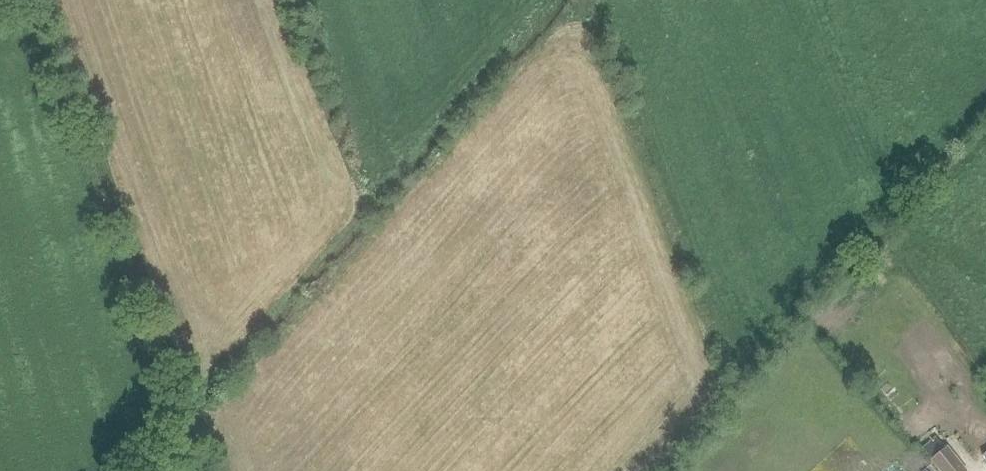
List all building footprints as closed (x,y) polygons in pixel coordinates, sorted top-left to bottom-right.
[(939,470),(966,470),(967,470),(946,445),(929,459),(939,470)]
